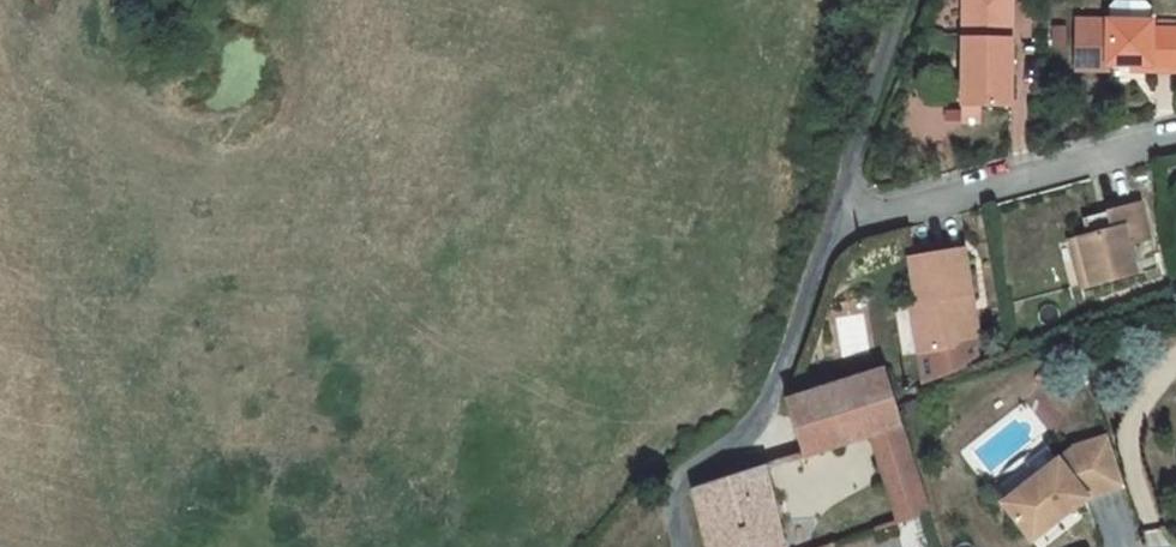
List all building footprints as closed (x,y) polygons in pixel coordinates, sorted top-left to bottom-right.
[(964,39),(964,82),(971,82),(970,106),(963,106),(963,123),(979,122),(980,106),(1011,107),(1012,40),(1012,0),(965,0),(964,39)] [(1109,21),(1108,48),(1089,47),(1088,71),(1110,71),(1110,66),(1132,66),(1151,66),(1151,71),(1175,72),(1175,30),(1152,29),(1152,22),(1151,21),(1151,7),(1145,2),(1116,2),(1111,8),(1110,22),(1109,21)] [(1090,236),(1080,239),(1092,285),(1136,273),(1129,244),(1149,239),(1140,204),(1107,213),(1112,230),(1090,236)] [(1112,230),(1107,213),(1086,219),(1090,236),(1112,230)] [(1082,287),(1092,285),(1080,239),(1070,241),(1082,287)] [(964,249),(910,258),(918,303),(922,302),(930,350),(954,347),(961,340),(979,337),(964,249)] [(919,353),(930,350),(922,302),(918,303),(911,304),(919,353)] [(872,435),(902,425),(893,396),(884,369),(786,401),(804,456),(872,435)] [(872,435),(879,456),(908,446),(902,425),(872,435)] [(1108,437),(1074,447),(1059,460),(1048,445),(992,488),(1003,503),(1032,540),(1088,498),(1121,487),(1124,486),(1108,437)] [(908,446),(879,456),(900,521),(900,523),(929,512),(908,446)] [(708,546),(784,546),(765,465),(694,488),(708,546)]
